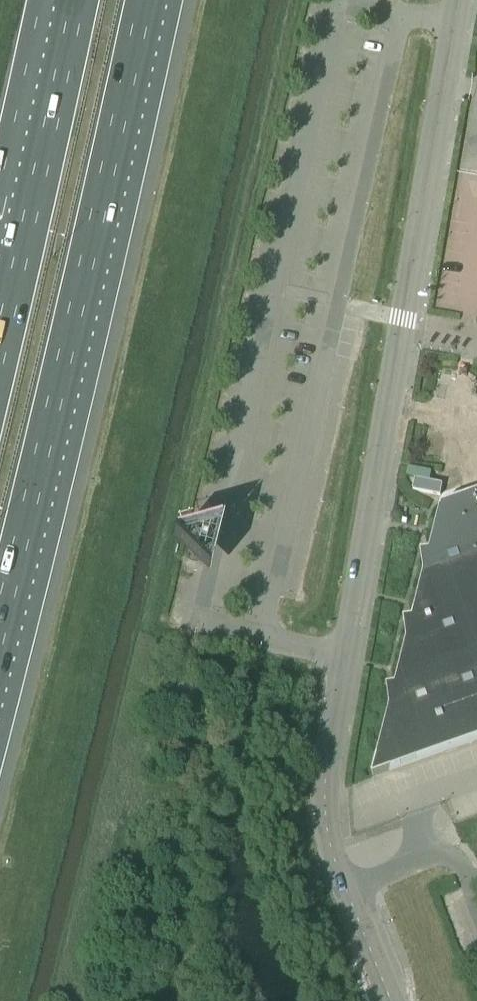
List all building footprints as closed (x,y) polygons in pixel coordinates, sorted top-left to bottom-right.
[(373,776),(374,777),(476,740),(476,462),(476,466),(473,475),(472,479),(468,498),(442,506),(430,552),(429,552),(422,553),(422,559),(425,574),(413,619),(411,619),(405,620),(408,641),(396,686),(394,686),(387,687),(390,708),(373,776)]
